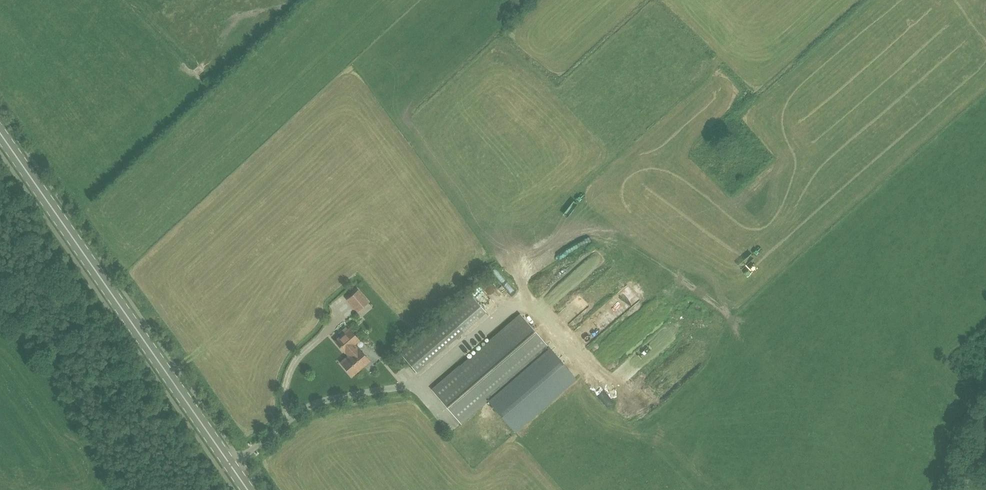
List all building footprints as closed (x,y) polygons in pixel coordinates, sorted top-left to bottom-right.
[(368,302),(358,291),(348,299),(358,311),(368,302)] [(469,293),(447,313),(463,332),(485,312),(469,293)] [(447,313),(408,346),(424,365),(463,332),(447,313)] [(548,347),(520,314),(432,390),(461,423),(488,399),(548,347)] [(352,376),(369,361),(358,348),(357,348),(354,344),(359,340),(349,329),(348,330),(346,327),(339,333),(341,336),(335,341),(344,352),(345,352),(349,356),(341,363),(352,376)] [(417,371),(424,365),(408,346),(401,353),(417,371)] [(576,379),(548,347),(488,399),(516,431),(576,379)]
